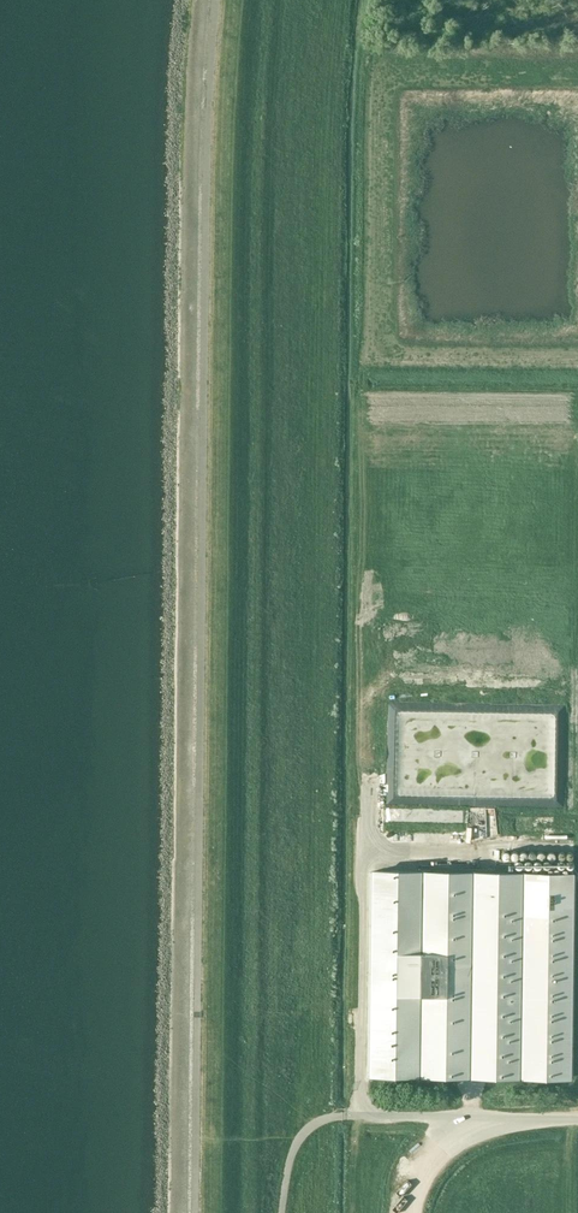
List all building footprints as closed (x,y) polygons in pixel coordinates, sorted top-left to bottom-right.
[(512,713),(511,696),(503,697),(503,714),(512,713)] [(500,763),(505,767),(512,756),(507,753),(500,763)] [(471,758),(474,776),(487,774),(484,756),(471,758)] [(375,779),(358,778),(357,799),(370,800),(370,788),(374,788),(375,779)] [(457,783),(457,790),(475,789),(474,782),(457,783)] [(435,812),(436,793),(428,792),(427,811),(435,812)] [(405,816),(409,827),(428,821),(422,802),(413,805),(416,813),(405,816)] [(371,873),(369,1076),(571,1078),(574,876),(371,873)]
